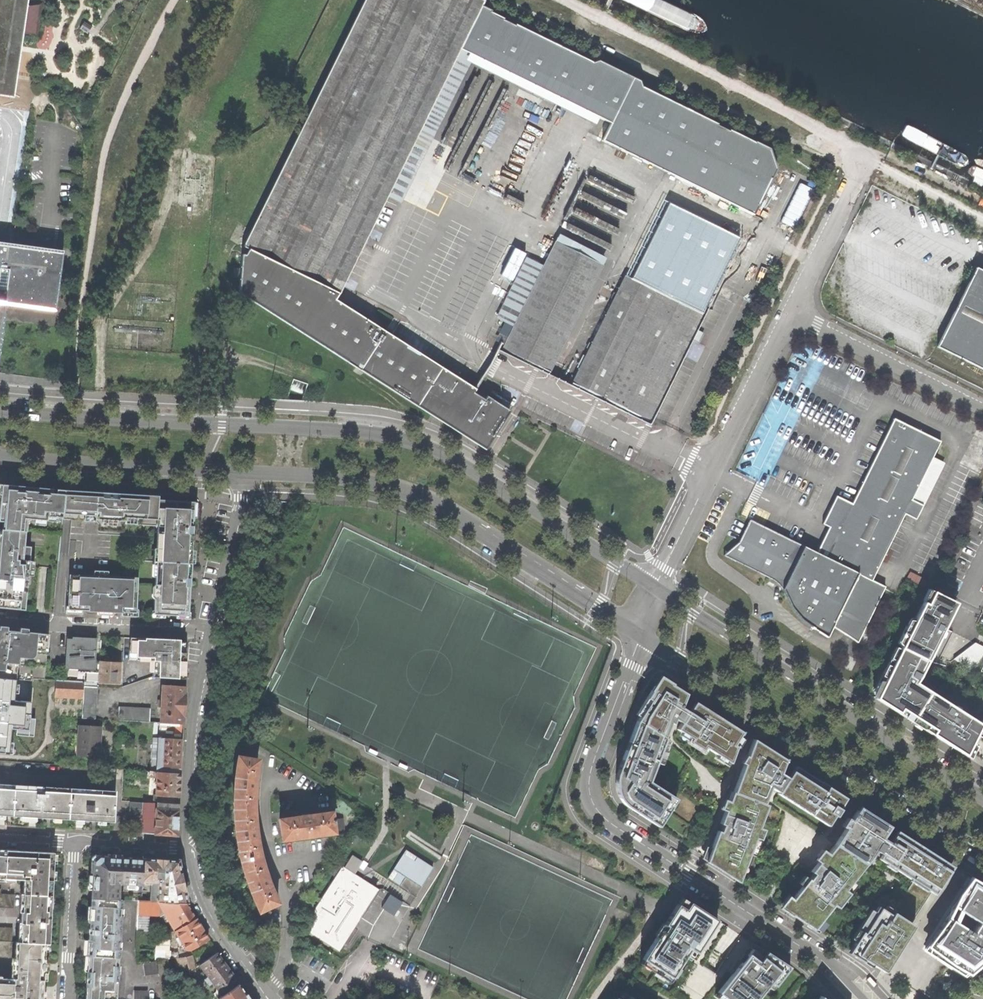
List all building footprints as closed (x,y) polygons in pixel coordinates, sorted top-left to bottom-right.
[(15,78),(19,50),(6,48),(7,44),(19,46),(21,34),(37,36),(42,0),(26,2),(26,0),(0,0),(0,76),(15,78)] [(484,445),(492,433),(491,432),(493,428),(496,424),(497,425),(504,413),(473,393),(475,390),(359,316),(357,319),(350,314),(352,311),(335,300),(338,294),(459,50),(610,123),(601,141),(680,179),(633,276),(627,273),(571,384),(649,422),(690,339),(696,342),(701,332),(694,329),(751,214),(753,216),(758,205),(757,205),(770,178),(771,179),(776,169),(769,149),(755,141),(754,142),(729,130),(728,131),(717,126),(717,124),(698,115),(699,113),(692,109),(691,111),(686,108),(686,107),(679,104),(678,105),(641,87),(639,81),(598,60),(592,63),(566,50),(567,49),(560,45),(559,47),(553,44),(554,42),(547,39),(546,40),(514,25),(513,26),(502,20),(502,19),(489,13),(490,11),(481,7),(483,1),(480,0),(364,0),(242,246),(248,249),(244,256),(241,255),(238,293),(359,370),(361,367),(484,445)] [(661,0),(622,0),(689,34),(698,35),(705,33),(702,23),(693,16),(661,0)] [(12,97),(15,78),(0,76),(0,95),(12,97)] [(463,173),(470,177),(477,163),(471,159),(463,173)] [(573,223),(580,220),(597,252),(614,243),(607,230),(602,232),(592,212),(584,216),(580,208),(568,214),(573,223)] [(544,246),(551,250),(555,241),(557,238),(550,235),(544,246)] [(502,349),(549,372),(603,265),(555,241),(551,250),(502,349)] [(60,267),(62,250),(0,242),(0,259),(60,267)] [(4,303),(54,310),(60,267),(0,259),(0,332),(4,303)] [(982,369),(982,271),(977,268),(956,310),(938,347),(982,369)] [(858,643),(886,588),(873,581),(905,514),(917,520),(923,505),(912,500),(933,458),(941,442),(895,418),(853,504),(837,496),(823,525),(829,528),(817,553),(750,520),(739,543),(725,555),(778,582),(785,585),(783,589),(790,606),(795,613),(801,620),(827,638),(833,627),(858,643)] [(944,463),(933,458),(912,500),(923,505),(944,463)] [(197,503),(189,502),(189,505),(176,504),(176,501),(168,500),(158,499),(158,496),(22,486),(1,484),(0,499),(0,608),(19,609),(20,605),(23,606),(26,561),(29,561),(30,548),(24,548),(25,531),(28,532),(29,519),(47,520),(47,517),(62,518),(63,513),(84,515),(83,521),(94,521),(95,519),(102,520),(101,525),(116,526),(116,520),(125,521),(124,524),(158,526),(156,548),(154,548),(152,577),(154,577),(153,584),(153,587),(152,598),(154,598),(153,610),(152,610),(151,617),(165,618),(165,614),(176,615),(176,618),(189,619),(190,612),(188,612),(190,575),(191,563),(194,563),(195,550),(191,550),(192,536),(194,518),(196,518),(197,503)] [(120,610),(136,611),(138,580),(122,580),(122,577),(92,575),(92,578),(69,577),(67,608),(88,609),(88,611),(98,611),(99,610),(102,610),(112,610),(112,612),(120,612),(120,610)] [(950,609),(919,592),(868,696),(963,754),(981,721),(916,679),(950,609)] [(0,629),(0,678),(1,678),(18,680),(33,681),(33,679),(33,678),(44,679),(48,632),(0,629)] [(124,637),(122,687),(152,677),(185,679),(185,669),(153,668),(153,660),(186,662),(186,652),(179,652),(180,640),(154,638),(154,640),(130,639),(130,637),(124,637)] [(186,666),(186,662),(153,660),(153,668),(185,669),(186,666)] [(100,662),(99,682),(118,683),(119,673),(119,663),(100,662)] [(39,760),(44,679),(33,678),(33,681),(18,680),(1,678),(0,678),(0,757),(39,760)] [(730,763),(742,732),(700,705),(685,696),(686,694),(661,678),(639,712),(624,754),(615,778),(616,791),(622,802),(638,814),(658,827),(676,799),(649,781),(665,738),(664,737),(670,722),(672,724),(674,719),(681,723),(677,729),(691,738),(689,741),(703,750),(705,747),(730,763)] [(83,681),(56,680),(55,696),(82,697),(83,686),(83,681)] [(183,707),(184,686),(162,685),(160,723),(161,723),(182,724),(183,707)] [(96,687),(95,687),(83,686),(82,697),(81,718),(95,719),(96,687)] [(150,722),(150,708),(118,706),(117,720),(150,722)] [(180,756),(182,724),(161,723),(160,738),(153,737),(151,766),(180,768),(180,756)] [(102,744),(99,744),(100,726),(79,725),(78,739),(77,746),(75,745),(74,753),(77,753),(77,756),(98,757),(98,756),(101,756),(102,744)] [(839,808),(845,798),(801,769),(753,739),(733,792),(731,791),(726,807),(719,823),(722,825),(720,831),(717,830),(706,858),(739,879),(767,804),(764,803),(770,787),(778,792),(778,794),(828,826),(834,815),(836,815),(840,809),(839,808)] [(234,791),(234,809),(254,808),(254,787),(255,788),(255,785),(256,781),(255,781),(257,760),(238,757),(236,775),(234,791)] [(179,785),(180,773),(151,771),(143,770),(143,777),(157,778),(156,803),(178,804),(179,785)] [(12,815),(14,785),(0,784),(0,815),(12,815)] [(70,788),(14,785),(12,815),(40,817),(68,819),(70,788)] [(93,820),(113,821),(115,790),(70,788),(68,819),(93,820)] [(128,821),(142,822),(142,802),(129,801),(128,821)] [(177,835),(178,804),(156,803),(142,802),(142,822),(141,833),(158,834),(177,835)] [(935,895),(953,866),(927,850),(859,806),(830,850),(827,853),(826,852),(816,864),(819,866),(815,871),(809,879),(806,879),(784,908),(815,928),(874,853),(880,857),(879,859),(913,881),(891,914),(877,906),(849,950),(884,972),(900,948),(914,926),(911,923),(931,892),(935,895)] [(238,844),(242,861),(261,856),(257,836),(258,836),(257,832),(257,829),(256,829),(254,808),(234,809),(235,823),(238,844)] [(334,831),(344,829),(343,817),(332,819),(331,812),(309,815),(309,813),(306,814),(302,814),(302,816),(280,819),(282,839),(334,832),(334,831)] [(406,877),(407,874),(414,878),(412,881),(421,887),(434,867),(407,849),(389,878),(400,885),(406,877)] [(51,895),(54,853),(26,851),(6,850),(5,878),(24,879),(24,893),(51,895)] [(91,897),(118,899),(119,883),(127,884),(127,888),(134,889),(135,884),(142,885),(143,880),(144,858),(94,855),(93,865),(92,865),(91,869),(91,873),(92,873),(92,874),(88,874),(87,889),(91,889),(91,897)] [(259,911),(278,902),(269,883),(270,882),(269,878),(268,876),(267,876),(261,856),(242,861),(246,876),(252,893),(259,911)] [(177,860),(144,858),(143,880),(152,881),(150,900),(160,901),(164,901),(185,902),(186,902),(184,893),(180,874),(177,860)] [(305,927),(338,949),(347,935),(341,931),(358,903),(365,908),(376,890),(343,869),(305,927)] [(925,950),(935,957),(951,967),(965,975),(982,961),(982,887),(972,880),(925,950)] [(13,894),(0,893),(1,889),(0,889),(0,907),(13,907),(13,894)] [(50,919),(51,895),(24,893),(23,911),(21,911),(21,922),(22,922),(21,941),(46,942),(49,943),(50,919)] [(121,899),(118,899),(91,897),(90,906),(94,906),(93,913),(90,913),(90,920),(88,947),(91,947),(91,962),(87,962),(86,978),(85,995),(89,995),(88,998),(116,998),(121,899)] [(717,919),(682,897),(665,923),(640,963),(669,982),(686,954),(689,948),(696,952),(717,919)] [(164,911),(160,901),(150,900),(138,900),(137,913),(159,914),(164,911)] [(164,901),(170,911),(185,902),(164,901)] [(190,910),(186,902),(185,902),(170,911),(166,914),(176,930),(195,918),(190,910)] [(358,919),(365,908),(358,903),(341,931),(347,935),(358,919)] [(202,929),(195,918),(176,930),(175,930),(185,948),(183,949),(184,950),(189,951),(208,939),(202,929)] [(12,927),(0,926),(0,940),(11,940),(12,927)] [(169,949),(170,939),(157,939),(156,949),(169,949)] [(12,957),(14,957),(15,941),(11,940),(0,940),(0,956),(12,957)] [(46,942),(21,941),(15,941),(14,957),(12,957),(11,977),(2,976),(2,975),(0,975),(0,998),(43,998),(43,989),(43,980),(47,980),(48,970),(48,958),(45,958),(46,942)] [(715,995),(719,998),(756,998),(770,982),(774,985),(790,966),(766,951),(762,956),(748,945),(736,960),(740,963),(733,971),(715,995)] [(227,967),(216,952),(200,964),(204,970),(200,973),(209,985),(213,982),(220,991),(215,994),(218,998),(239,982),(227,967)] [(190,974),(196,972),(192,955),(174,958),(176,966),(188,964),(190,974)] [(159,972),(157,960),(143,961),(144,974),(159,972)] [(870,978),(869,979),(876,987),(879,984),(874,978),(872,977),(870,978)] [(239,982),(218,998),(250,998),(249,998),(239,982)] [(148,990),(134,990),(134,998),(147,998),(148,990)]
